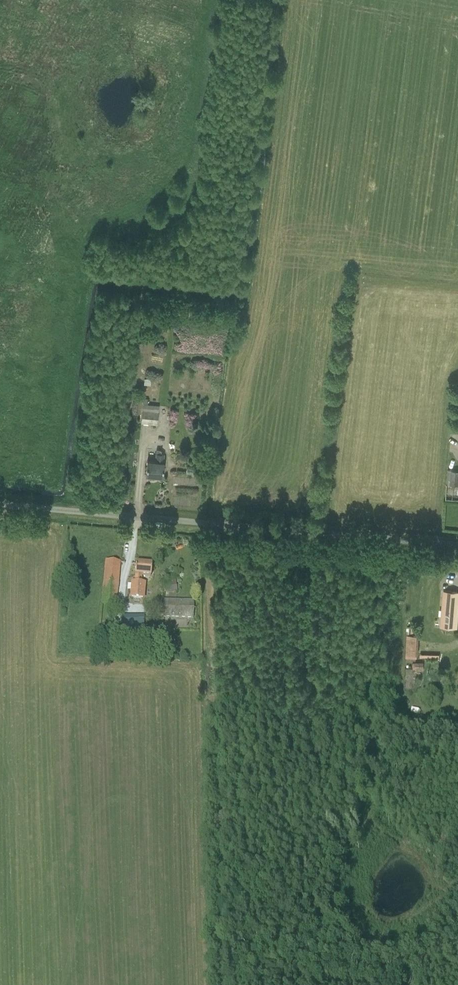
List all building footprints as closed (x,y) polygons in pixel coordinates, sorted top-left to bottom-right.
[(159,406),(147,404),(148,399),(144,399),(143,404),(141,423),(157,425),(159,406)] [(146,474),(162,476),(164,462),(163,462),(164,454),(161,454),(162,450),(157,449),(156,461),(147,461),(146,474)] [(457,485),(457,471),(448,470),(447,485),(457,485)] [(116,605),(120,562),(106,561),(102,604),(116,605)] [(151,577),(152,565),(136,563),(135,575),(135,582),(132,582),(131,598),(143,599),(144,583),(141,583),(142,576),(151,577)] [(162,582),(164,592),(176,591),(175,580),(162,582)] [(457,614),(457,592),(444,591),(441,627),(457,628),(457,614)] [(193,618),(193,601),(163,600),(163,617),(193,618)] [(144,630),(144,617),(122,617),(122,630),(144,630)]
